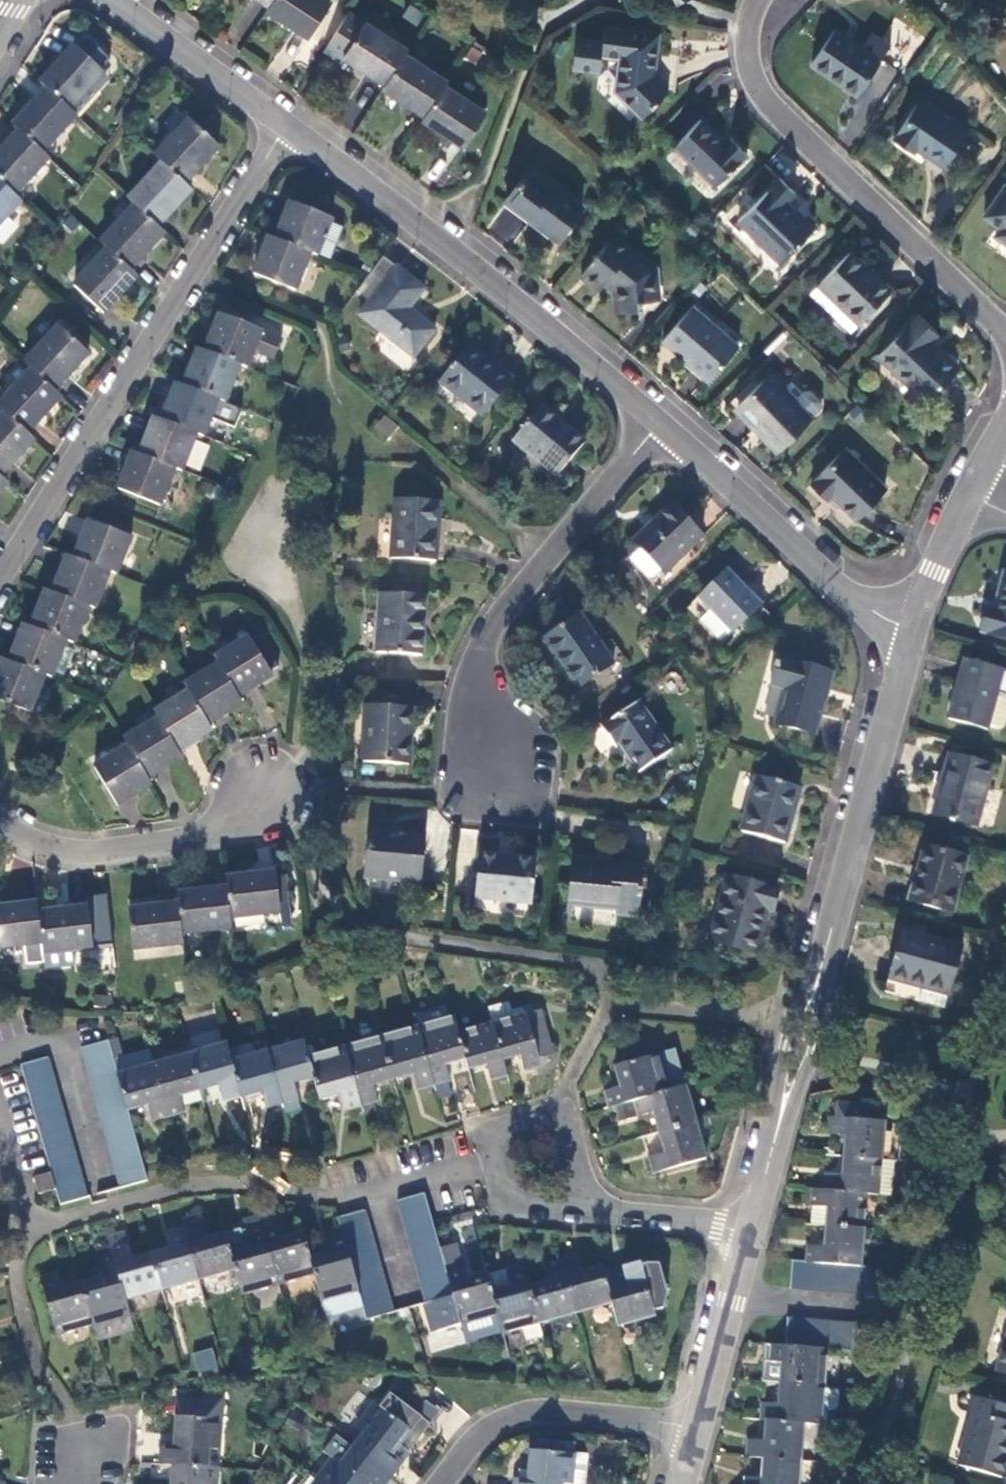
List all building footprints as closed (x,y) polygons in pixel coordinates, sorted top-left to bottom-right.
[(327,0),(274,0),(272,4),(269,9),(308,34),(330,2),(327,0)] [(348,54),(388,80),(407,50),(410,47),(369,21),(369,22),(351,10),(328,44),(347,55),(348,54)] [(653,33),(603,27),(602,41),(576,38),(572,69),(598,73),(600,56),(619,59),(617,73),(614,92),(641,118),(666,91),(652,77),(657,48),(651,47),(653,33)] [(878,64),(832,34),(809,67),(854,97),(878,64)] [(76,48),(42,84),(48,89),(71,110),(104,73),(76,48)] [(386,84),(427,112),(446,84),(449,79),(407,50),(388,80),(386,84)] [(612,77),(617,73),(619,59),(600,56),(598,73),(600,76),(612,77)] [(486,111),(446,84),(427,112),(424,117),(465,143),(486,111)] [(48,89),(14,126),(21,132),(43,153),(77,116),(71,110),(48,89)] [(965,136),(918,103),(892,140),(913,153),(916,150),(942,168),(965,136)] [(699,119),(674,146),(715,185),(745,155),(728,136),(723,141),(699,119)] [(190,122),(156,157),(162,163),(184,184),(217,148),(190,122)] [(0,154),(0,180),(17,196),(49,158),(43,153),(21,132),(0,154)] [(162,163),(130,201),(137,207),(158,227),(193,191),(184,184),(162,163)] [(580,208),(528,168),(504,201),(556,241),(580,208)] [(779,179),(737,221),(780,263),(813,228),(785,202),(794,192),(779,179)] [(23,201),(17,196),(0,180),(0,225),(23,201)] [(1005,187),(984,218),(999,228),(994,236),(1005,245),(1005,188),(1005,187)] [(291,203),(277,240),(311,253),(319,256),(331,222),(332,219),(291,203)] [(137,207),(101,244),(108,250),(132,271),(165,234),(158,227),(137,207)] [(345,228),(331,222),(319,256),(332,261),(345,228)] [(655,271),(614,236),(581,276),(597,291),(604,283),(613,291),(616,313),(637,310),(638,313),(642,313),(641,302),(659,301),(655,271)] [(297,290),(311,253),(277,240),(269,237),(255,273),(297,290)] [(104,313),(138,277),(132,271),(108,250),(75,286),(104,313)] [(848,253),(818,282),(860,324),(889,292),(848,253)] [(360,315),(414,358),(434,333),(407,309),(423,289),(398,269),(360,315)] [(849,334),(860,324),(818,282),(807,293),(849,334)] [(736,348),(691,308),(661,341),(706,382),(736,348)] [(251,318),(226,309),(223,317),(247,327),(251,318)] [(223,317),(220,316),(206,352),(240,365),(247,367),(252,355),(257,354),(273,359),(280,339),(247,327),(223,317)] [(915,319),(878,357),(923,401),(955,368),(929,342),(934,337),(915,319)] [(60,328),(25,364),(32,369),(55,391),(89,356),(60,328)] [(513,383),(468,347),(438,384),(484,419),(513,383)] [(200,349),(186,388),(218,400),(226,403),(240,365),(206,352),(200,349)] [(0,404),(0,408),(5,412),(28,434),(62,397),(55,391),(32,369),(0,404)] [(808,421),(766,378),(736,406),(765,438),(764,439),(776,451),(808,421)] [(178,385),(165,421),(198,434),(204,437),(218,400),(186,388),(178,385)] [(585,444),(541,407),(513,441),(559,477),(585,444)] [(0,417),(0,476),(1,477),(34,440),(28,434),(5,412),(0,417)] [(388,416),(376,430),(388,441),(401,427),(388,416)] [(157,418),(142,456),(175,469),(184,473),(198,434),(165,421),(157,418)] [(882,489),(842,448),(807,483),(825,502),(829,498),(850,520),(882,489)] [(161,506),(175,469),(142,456),(136,454),(122,491),(161,506)] [(437,562),(441,503),(395,500),(392,559),(437,562)] [(674,507),(636,541),(643,548),(663,570),(666,573),(703,539),(674,507)] [(92,522),(78,560),(111,573),(118,575),(132,538),(92,522)] [(655,578),(663,570),(643,548),(631,559),(649,578),(655,578)] [(71,557),(58,593),(89,606),(97,609),(111,573),(78,560),(71,557)] [(763,607),(729,571),(699,599),(732,635),(763,607)] [(996,611),(992,610),(985,633),(1005,639),(1005,578),(996,611)] [(49,590),(35,628),(68,641),(75,644),(89,606),(58,593),(49,590)] [(425,597),(380,592),(376,653),(422,656),(425,597)] [(613,665),(581,616),(543,641),(576,690),(613,665)] [(27,625),(13,663),(45,675),(54,678),(55,674),(65,648),(68,641),(35,628),(27,625)] [(250,637),(215,657),(219,664),(238,696),(273,674),(271,671),(278,666),(260,636),(252,640),(250,637)] [(74,651),(65,648),(55,674),(65,677),(74,651)] [(815,736),(831,673),(790,661),(791,658),(778,654),(770,686),(784,690),(775,725),(815,736)] [(45,675),(13,663),(6,660),(0,674),(0,701),(30,713),(45,675)] [(967,661),(950,720),(990,730),(990,727),(999,696),(1005,671),(967,661)] [(208,722),(241,700),(238,696),(219,664),(185,685),(188,690),(208,722)] [(178,749),(211,729),(208,722),(188,690),(155,711),(159,718),(178,749)] [(999,696),(990,727),(1001,731),(1005,728),(1005,727),(1005,698),(999,696)] [(671,752),(639,703),(604,726),(615,742),(611,745),(634,777),(671,752)] [(408,767),(412,709),(364,706),(360,764),(408,767)] [(148,777),(182,756),(178,749),(159,718),(126,740),(129,746),(148,777)] [(117,806),(153,785),(148,777),(129,746),(94,768),(117,806)] [(979,828),(995,766),(952,756),(935,817),(979,828)] [(786,843),(801,789),(758,777),(743,832),(786,843)] [(426,836),(368,830),(364,876),(421,881),(426,836)] [(969,862),(926,850),(911,904),(955,915),(969,862)] [(639,918),(645,856),(615,853),(614,861),(610,862),(610,864),(600,864),(600,861),(572,858),(568,907),(616,913),(616,916),(639,918)] [(536,862),(479,857),(475,898),(531,903),(536,862)] [(276,874),(227,879),(228,888),(231,919),(281,913),(280,908),(291,907),(287,878),(277,879),(276,874)] [(727,879),(709,943),(756,955),(768,912),(772,913),(777,893),(727,879)] [(183,934),(232,927),(231,919),(228,888),(178,894),(179,904),(183,934)] [(44,945),(40,918),(40,917),(38,904),(0,909),(0,951),(44,945)] [(134,950),(184,943),(183,934),(179,904),(130,910),(134,950)] [(90,911),(40,918),(44,945),(45,957),(75,953),(95,951),(90,911)] [(965,951),(904,934),(887,995),(948,1012),(965,951)] [(75,953),(45,957),(47,973),(77,970),(75,953)] [(507,1003),(487,1009),(491,1022),(522,1014),(521,1009),(510,1012),(507,1003)] [(522,1014),(491,1022),(502,1060),(520,1056),(525,1071),(541,1067),(538,1059),(534,1046),(549,1041),(541,1017),(526,1022),(524,1014),(522,1014)] [(444,1065),(464,1060),(456,1032),(452,1017),(415,1028),(432,1088),(448,1083),(444,1065)] [(489,1081),(507,1076),(502,1060),(491,1022),(456,1032),(464,1060),(467,1070),(485,1066),(489,1081)] [(415,1092),(432,1088),(415,1028),(379,1038),(390,1081),(410,1075),(415,1092)] [(369,1086),(390,1081),(379,1038),(343,1048),(359,1107),(370,1104),(374,1103),(369,1086)] [(81,1048),(121,1190),(146,1183),(142,1167),(126,1110),(116,1074),(111,1059),(106,1041),(81,1048)] [(291,1081),(312,1076),(307,1058),(302,1041),(266,1051),(281,1107),(297,1102),(291,1081)] [(552,1055),(549,1041),(534,1046),(538,1059),(552,1055)] [(223,1100),(239,1096),(230,1060),(225,1043),(188,1054),(198,1089),(218,1084),(223,1100)] [(343,1111),(359,1107),(343,1048),(307,1058),(312,1076),(319,1100),(338,1095),(343,1111)] [(146,1049),(111,1059),(116,1074),(151,1064),(146,1049)] [(603,1093),(607,1109),(614,1107),(686,1087),(675,1050),(615,1068),(620,1088),(603,1093)] [(265,1111),(281,1107),(266,1051),(230,1060),(239,1096),(259,1091),(265,1111)] [(177,1095),(198,1089),(188,1054),(151,1064),(165,1117),(181,1112),(177,1095)] [(87,1200),(47,1058),(22,1065),(51,1173),(56,1190),(61,1207),(87,1200)] [(151,1120),(165,1117),(151,1064),(116,1074),(126,1110),(146,1105),(151,1120)] [(653,1115),(658,1134),(696,1124),(686,1087),(614,1107),(619,1123),(653,1115)] [(843,1135),(842,1157),(881,1161),(885,1123),(878,1122),(879,1109),(865,1105),(849,1103),(849,1106),(835,1106),(833,1118),(828,1118),(827,1133),(843,1135)] [(373,1114),(370,1104),(359,1107),(362,1118),(373,1114)] [(706,1160),(696,1124),(658,1134),(664,1155),(647,1159),(651,1175),(706,1160)] [(879,1195),(881,1161),(842,1157),(840,1174),(823,1173),(822,1190),(866,1194),(879,1195)] [(890,1196),(893,1162),(881,1161),(879,1195),(890,1196)] [(33,1177),(38,1194),(56,1190),(51,1173),(33,1177)] [(825,1208),(823,1225),(863,1229),(866,1194),(822,1190),(809,1189),(807,1207),(809,1206),(825,1208)] [(397,1204),(426,1307),(430,1306),(452,1300),(443,1266),(438,1249),(432,1228),(424,1196),(397,1204)] [(809,1206),(808,1223),(823,1225),(825,1208),(809,1206)] [(364,1214),(336,1221),(340,1235),(361,1312),(364,1324),(392,1316),(364,1214)] [(273,1215),(259,1220),(261,1229),(276,1225),(273,1215)] [(461,1241),(475,1236),(468,1216),(454,1221),(461,1241)] [(239,1295),(277,1284),(261,1229),(259,1220),(242,1224),(245,1233),(240,1235),(239,1232),(222,1237),(231,1269),(239,1295)] [(276,1225),(261,1229),(277,1284),(311,1275),(307,1262),(300,1236),(282,1241),(277,1224),(276,1225)] [(194,1280),(231,1269),(222,1237),(202,1242),(196,1225),(180,1230),(194,1280)] [(803,1244),(802,1261),(859,1267),(863,1229),(823,1225),(821,1245),(803,1244)] [(158,1290),(194,1280),(180,1230),(163,1235),(168,1251),(148,1257),(158,1290)] [(324,1321),(361,1312),(340,1235),(323,1240),(329,1256),(307,1262),(311,1275),(324,1321)] [(455,1244),(438,1249),(443,1266),(460,1261),(455,1244)] [(93,1251),(95,1260),(110,1257),(108,1251),(107,1247),(93,1251)] [(122,1301),(158,1290),(148,1257),(129,1262),(124,1247),(108,1251),(110,1257),(122,1301)] [(573,1313),(609,1304),(605,1290),(599,1268),(580,1273),(575,1255),(558,1259),(573,1313)] [(100,1279),(78,1284),(91,1327),(115,1320),(127,1317),(122,1301),(110,1257),(95,1260),(94,1260),(100,1279)] [(548,1282),(526,1287),(536,1323),(573,1313),(558,1259),(544,1264),(548,1282)] [(786,1288),(866,1295),(868,1267),(859,1267),(802,1261),(789,1260),(786,1288)] [(458,1324),(495,1315),(488,1290),(484,1276),(484,1273),(464,1278),(460,1261),(443,1266),(452,1300),(430,1306),(436,1329),(458,1323),(458,1324)] [(626,1284),(605,1290),(609,1304),(614,1326),(653,1315),(638,1262),(620,1266),(626,1284)] [(520,1263),(503,1268),(504,1271),(484,1276),(488,1290),(495,1315),(500,1333),(521,1327),(524,1340),(539,1336),(536,1323),(526,1287),(520,1263)] [(56,1337),(91,1327),(78,1284),(59,1289),(54,1273),(38,1277),(56,1337)] [(430,1330),(436,1329),(430,1306),(426,1307),(424,1308),(430,1330)] [(851,1325),(783,1318),(781,1345),(824,1349),(848,1352),(851,1325)] [(118,1334),(115,1320),(91,1327),(95,1340),(118,1334)] [(995,1374),(1005,1377),(1005,1332),(995,1374)] [(779,1363),(778,1384),(821,1389),(824,1349),(781,1345),(763,1344),(762,1362),(779,1363)] [(192,1350),(193,1371),(216,1371),(215,1349),(192,1350)] [(758,1401),(757,1419),(765,1420),(804,1423),(818,1425),(819,1410),(821,1389),(778,1384),(777,1403),(758,1401)] [(834,1407),(835,1390),(821,1389),(819,1410),(829,1410),(834,1407)] [(186,1399),(172,1398),(171,1417),(185,1418),(186,1399)] [(160,1445),(159,1465),(169,1466),(207,1469),(208,1449),(214,1449),(218,1401),(186,1399),(185,1418),(171,1417),(169,1446),(160,1445)] [(975,1400),(971,1414),(974,1415),(960,1469),(1002,1481),(1005,1464),(1005,1408),(975,1400)] [(360,1431),(348,1446),(385,1475),(397,1459),(390,1453),(407,1430),(372,1402),(354,1425),(360,1431)] [(745,1439),(743,1457),(761,1459),(801,1463),(804,1423),(765,1420),(763,1441),(745,1439)] [(318,1450),(330,1459),(332,1456),(337,1460),(348,1446),(331,1434),(318,1450)] [(385,1475),(348,1446),(337,1460),(332,1456),(330,1459),(314,1479),(320,1483),(367,1483),(378,1483),(385,1475)] [(514,1483),(562,1483),(569,1483),(572,1454),(527,1449),(523,1479),(514,1479),(514,1483)] [(572,1454),(569,1483),(562,1483),(582,1483),(584,1456),(572,1454)] [(741,1483),(799,1483),(801,1463),(761,1459),(760,1479),(741,1478),(741,1483)] [(213,1469),(207,1469),(169,1466),(167,1483),(212,1483),(213,1469)]
